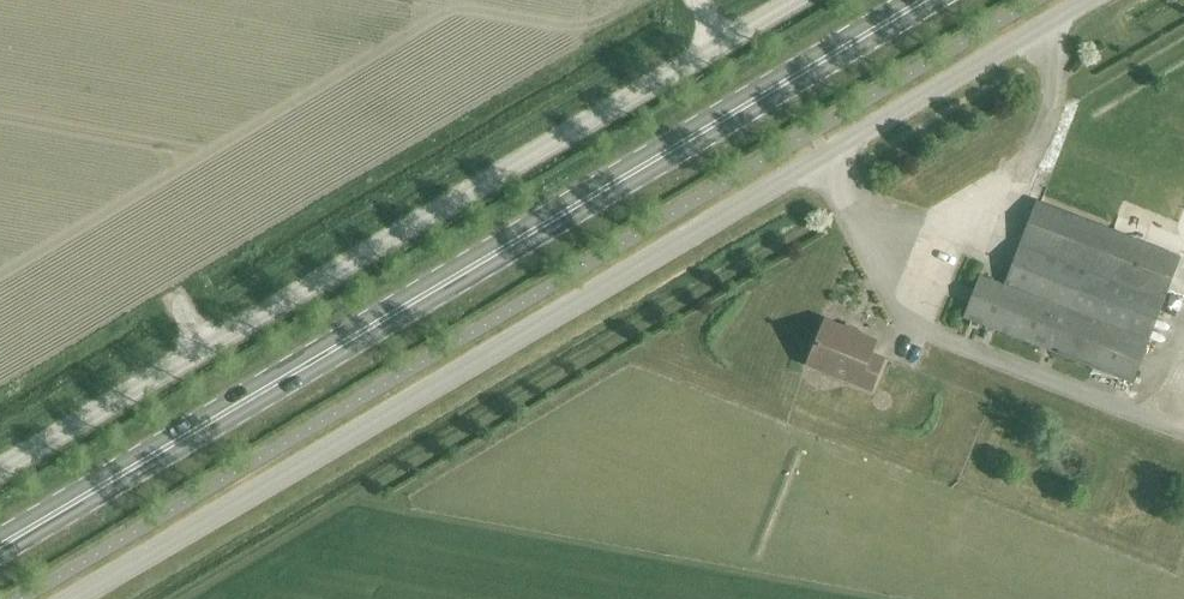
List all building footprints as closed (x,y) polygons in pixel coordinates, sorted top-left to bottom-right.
[(1131,382),(1179,257),(1037,201),(1004,285),(980,276),(964,317),(1131,382)] [(876,340),(824,319),(806,366),(871,391),(884,358),(871,353),(876,340)]
